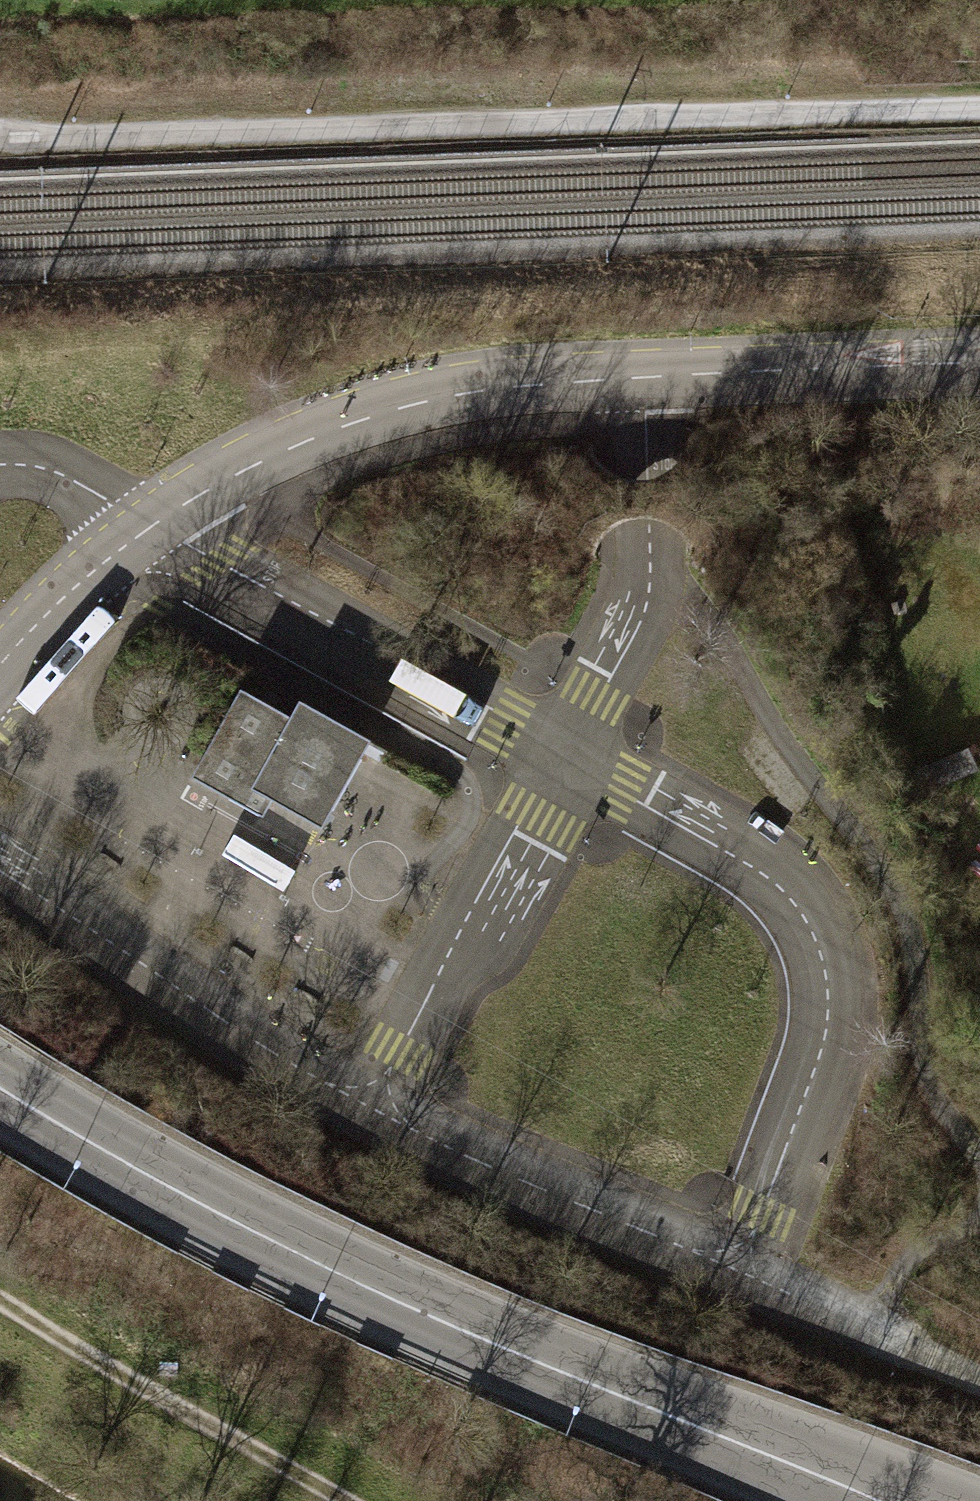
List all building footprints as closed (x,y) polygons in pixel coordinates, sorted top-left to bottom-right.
[(246,696),(194,789),(270,831),(280,815),(325,840),(378,746),(313,710),(303,728),(246,696)]
